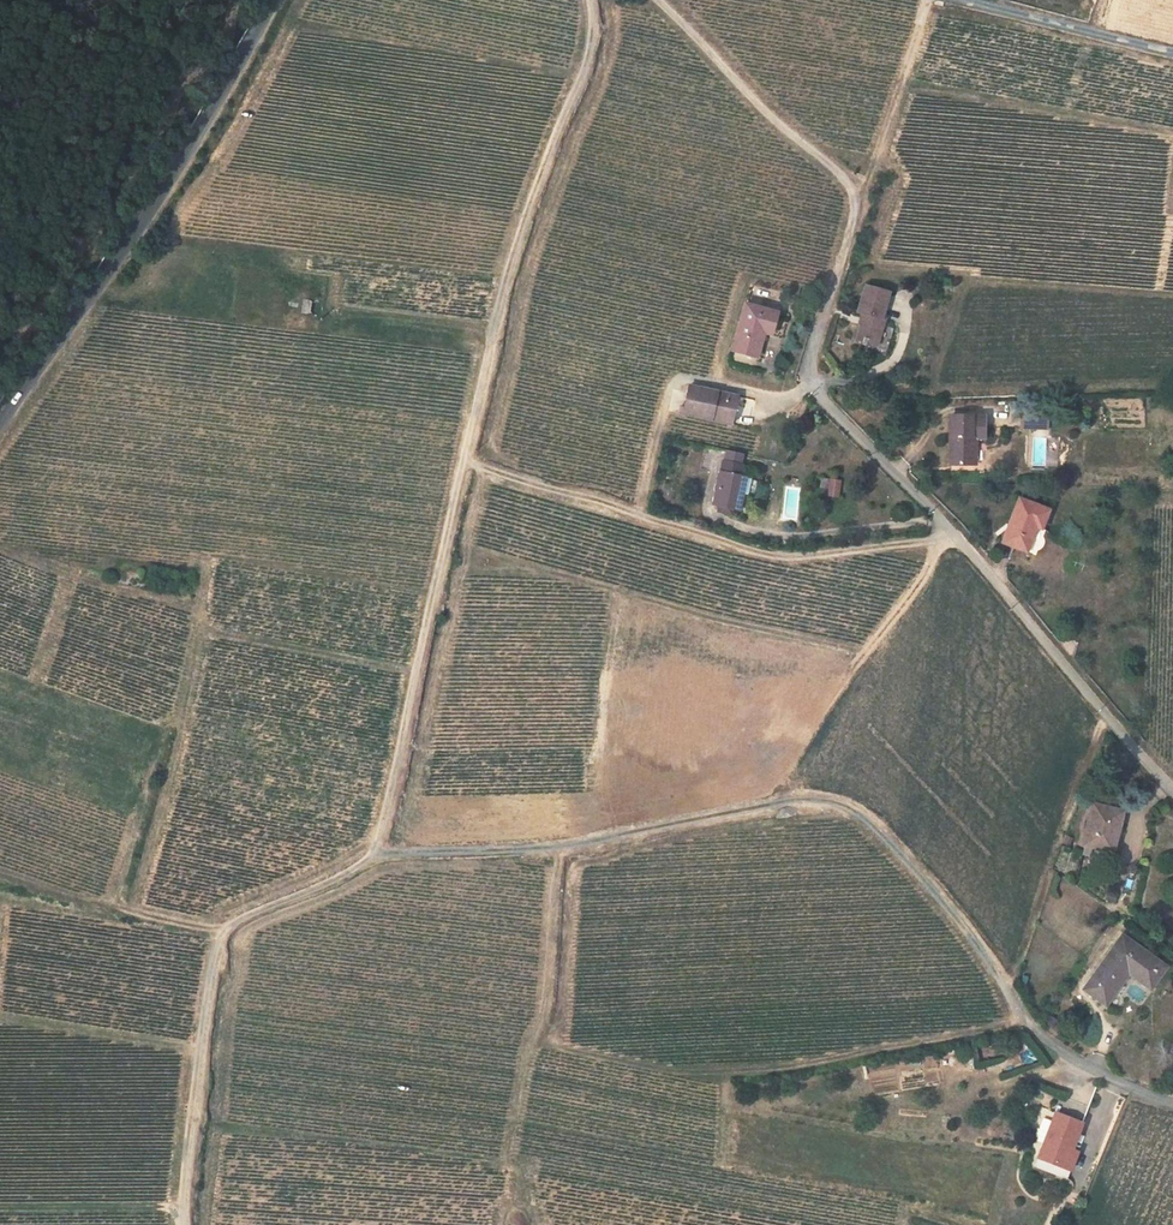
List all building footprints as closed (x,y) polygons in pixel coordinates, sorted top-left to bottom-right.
[(866,294),(858,320),(864,322),(856,346),(877,352),(885,328),(881,326),(890,301),(866,294)] [(299,326),(300,323),(300,320),(299,318),(302,318),(304,306),(301,306),(302,304),(302,302),(302,300),(301,298),(300,296),(298,295),(296,295),(295,295),(292,295),(291,296),(289,298),(288,300),(288,302),(288,304),(289,306),(291,308),(291,313),(289,313),(287,315),(285,316),(284,318),(284,320),(284,321),(284,323),(284,325),(286,327),(288,329),(290,329),(293,329),(295,329),(298,327),(299,326)] [(776,323),(744,313),(730,357),(749,363),(756,339),(769,343),(776,323)] [(680,392),(674,420),(724,433),(730,404),(680,392)] [(1051,435),(1051,426),(1035,427),(1036,436),(1051,435)] [(974,450),(984,450),(984,429),(950,428),(949,475),(974,476),(974,450)] [(720,468),(711,515),(736,519),(740,501),(737,500),(740,485),(736,484),(739,472),(720,468)] [(826,485),(825,501),(834,502),(836,486),(826,485)] [(1024,564),(1036,539),(1040,541),(1047,523),(1019,510),(1000,554),(1024,564)] [(1091,803),(1083,844),(1105,848),(1104,851),(1116,853),(1120,832),(1116,832),(1120,809),(1091,803)] [(1116,875),(1115,902),(1133,903),(1135,876),(1116,875)] [(1128,972),(1149,987),(1165,965),(1122,934),(1084,986),(1106,1002),(1128,972)] [(1055,1112),(1029,1174),(1062,1187),(1077,1151),(1071,1148),(1081,1123),(1055,1112)]
